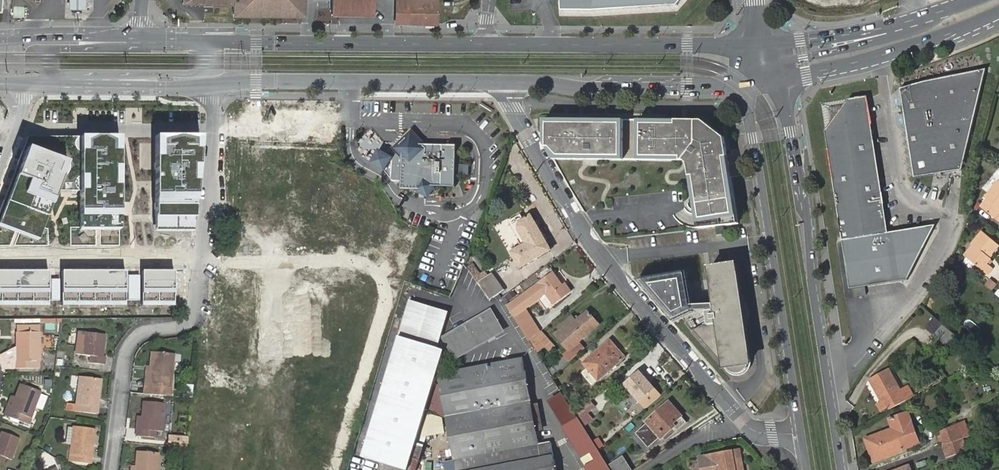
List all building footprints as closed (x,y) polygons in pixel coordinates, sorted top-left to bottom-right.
[(68,9),(85,10),(85,0),(68,0),(68,9)] [(234,4),(234,18),(305,19),(305,0),(234,0),(234,4)] [(331,13),(341,13),(341,0),(331,0),(331,13)] [(341,13),(373,14),(374,0),(341,0),(341,13)] [(678,8),(685,0),(562,0),(563,10),(678,8)] [(396,24),(422,25),(423,2),(396,1),(396,24)] [(423,2),(422,25),(436,25),(436,3),(423,2)] [(902,106),(903,114),(914,179),(961,170),(985,70),(922,83),(899,90),(902,106)] [(888,232),(866,98),(819,106),(838,219),(850,289),(908,280),(923,249),(935,225),(888,232)] [(739,224),(724,138),(702,122),(626,122),(545,122),(545,147),(555,163),(685,162),(689,165),(698,216),(706,215),(708,227),(716,226),(724,226),(739,224)] [(200,137),(152,138),(152,233),(192,233),(200,137)] [(121,138),(78,138),(78,235),(120,235),(121,138)] [(457,145),(402,143),(395,145),(392,155),(379,147),(369,163),(390,175),(393,181),(401,181),(400,188),(431,189),(432,186),(455,187),(455,172),(471,173),(471,165),(456,164),(457,145)] [(23,144),(0,204),(0,229),(36,243),(68,162),(23,144)] [(998,179),(984,196),(986,197),(979,205),(998,222),(998,220),(998,180),(998,179)] [(526,220),(527,219),(524,216),(512,223),(524,245),(530,242),(524,231),(523,226),(527,221),(526,220)] [(531,217),(527,219),(526,220),(527,221),(523,226),(524,231),(530,242),(524,245),(514,252),(524,267),(554,248),(548,238),(545,240),(542,234),(544,232),(535,217),(532,218),(531,217)] [(724,226),(716,226),(717,235),(725,234),(724,226)] [(547,231),(544,232),(542,234),(545,240),(548,238),(550,237),(547,231)] [(988,258),(997,246),(982,232),(971,245),(972,247),(964,256),(986,276),(992,269),(986,264),(990,259),(988,258)] [(995,266),(989,273),(998,281),(998,280),(998,262),(995,266)] [(692,329),(704,343),(714,350),(717,352),(718,353),(719,354),(721,356),(721,358),(722,360),(723,363),(724,365),(724,367),(725,369),(726,370),(727,371),(728,372),(731,373),(733,373),(735,374),(737,373),(738,373),(740,372),(741,372),(743,370),(743,369),(745,368),(746,364),(747,361),(742,326),(742,324),(741,316),(731,317),(730,311),(739,306),(739,299),(734,265),(728,266),(718,267),(710,268),(714,303),(715,309),(716,313),(710,314),(712,320),(707,322),(692,329)] [(714,350),(704,343),(721,363),(722,367),(723,369),(725,371),(728,374),(730,375),(732,375),(734,376),(738,375),(740,374),(744,372),(745,371),(748,367),(749,365),(749,363),(749,361),(744,326),(746,323),(748,319),(749,315),(749,310),(748,307),(747,305),(744,301),(743,300),(741,299),(737,265),(734,265),(739,299),(739,306),(730,311),(731,317),(741,316),(742,324),(742,326),(747,361),(746,364),(745,368),(743,369),(743,370),(741,372),(740,372),(738,373),(737,373),(735,374),(733,373),(731,373),(728,372),(727,371),(726,370),(725,369),(724,367),(724,365),(723,363),(722,360),(721,358),(721,356),(719,354),(718,353),(717,352),(714,350)] [(685,271),(634,279),(672,322),(692,313),(692,312),(691,306),(685,271)] [(0,272),(0,303),(47,304),(47,272),(0,272)] [(123,272),(60,272),(59,303),(124,304),(123,272)] [(174,272),(140,272),(140,304),(174,304),(174,272)] [(493,273),(478,283),(490,300),(500,294),(505,290),(493,273)] [(553,273),(508,307),(515,318),(530,342),(541,332),(526,309),(546,294),(553,304),(570,291),(565,284),(562,286),(553,273)] [(984,285),(993,290),(997,282),(989,277),(984,285)] [(507,302),(517,294),(512,289),(502,297),(507,302)] [(402,469),(408,469),(446,345),(440,343),(449,312),(410,300),(362,458),(402,469)] [(715,309),(714,303),(691,306),(692,312),(715,309)] [(706,310),(707,322),(712,320),(710,314),(716,313),(715,309),(706,310)] [(491,310),(445,336),(455,354),(501,329),(491,310)] [(577,323),(574,319),(572,318),(560,329),(561,330),(555,336),(568,350),(598,324),(592,316),(593,315),(592,313),(590,314),(589,312),(580,320),(577,323)] [(44,329),(45,319),(22,320),(22,329),(44,329)] [(956,335),(942,323),(933,334),(947,346),(956,335)] [(88,352),(91,329),(82,328),(79,351),(88,352)] [(31,357),(26,357),(22,357),(20,357),(20,364),(22,364),(39,364),(44,364),(45,340),(44,329),(22,329),(22,345),(31,345),(31,353),(31,357)] [(91,329),(88,352),(95,353),(94,360),(107,361),(108,354),(107,354),(109,332),(91,329)] [(616,353),(619,351),(610,340),(584,363),(588,368),(582,373),(593,385),(622,360),(616,353)] [(22,357),(22,345),(3,355),(6,362),(6,364),(20,364),(20,357),(22,357)] [(31,353),(31,345),(22,345),(22,357),(26,357),(31,357),(31,353)] [(156,348),(154,364),(155,364),(154,376),(153,383),(176,385),(179,350),(156,348)] [(625,357),(619,351),(616,353),(622,360),(625,357)] [(446,373),(438,375),(459,469),(556,469),(550,441),(538,443),(522,358),(515,359),(446,373)] [(909,400),(893,370),(873,380),(885,402),(888,401),(891,407),(892,409),(909,400)] [(647,409),(662,396),(655,388),(640,372),(626,385),(640,401),(647,409)] [(97,390),(105,391),(106,376),(85,373),(82,401),(81,409),(102,410),(103,403),(96,402),(97,390)] [(22,397),(16,414),(28,419),(34,421),(36,415),(46,389),(26,381),(20,396),(22,397)] [(103,403),(105,391),(97,390),(96,402),(103,403)] [(11,413),(16,414),(22,397),(20,396),(18,395),(11,412),(11,413)] [(148,413),(146,432),(161,433),(162,427),(168,427),(170,400),(147,398),(146,412),(148,413)] [(592,401),(582,410),(587,415),(597,407),(592,401)] [(674,410),(676,409),(669,401),(646,422),(647,423),(636,434),(649,448),(661,438),(662,438),(673,428),(676,432),(687,422),(682,417),(680,418),(674,410)] [(676,408),(676,409),(674,410),(680,418),(682,417),(683,416),(676,408)] [(587,415),(582,410),(577,414),(582,420),(587,415)] [(445,432),(442,414),(426,416),(428,435),(445,432)] [(608,466),(598,450),(578,418),(563,428),(587,466),(585,467),(587,469),(611,469),(608,466)] [(871,452),(874,462),(905,451),(905,450),(902,442),(917,436),(912,421),(893,429),(870,437),(874,450),(871,452)] [(80,424),(79,427),(77,442),(76,458),(97,461),(97,453),(90,452),(91,442),(91,441),(99,442),(101,426),(80,424)] [(943,445),(963,439),(959,426),(940,433),(943,445)] [(8,430),(0,451),(12,455),(18,458),(26,437),(8,430)] [(189,434),(178,433),(178,441),(189,442),(189,434)] [(920,445),(917,436),(902,442),(905,450),(920,445)] [(967,450),(963,439),(943,445),(947,457),(967,450)] [(97,453),(99,442),(91,441),(91,442),(90,452),(97,453)] [(603,446),(598,450),(608,466),(614,463),(603,446)] [(141,469),(162,469),(164,449),(141,447),(140,461),(142,462),(141,469)] [(715,469),(744,469),(740,450),(712,456),(715,469)] [(0,451),(0,459),(9,462),(12,455),(0,451)] [(712,456),(699,458),(702,469),(715,469),(712,456)] [(611,469),(631,469),(627,464),(619,468),(615,462),(614,463),(608,466),(611,469)]
